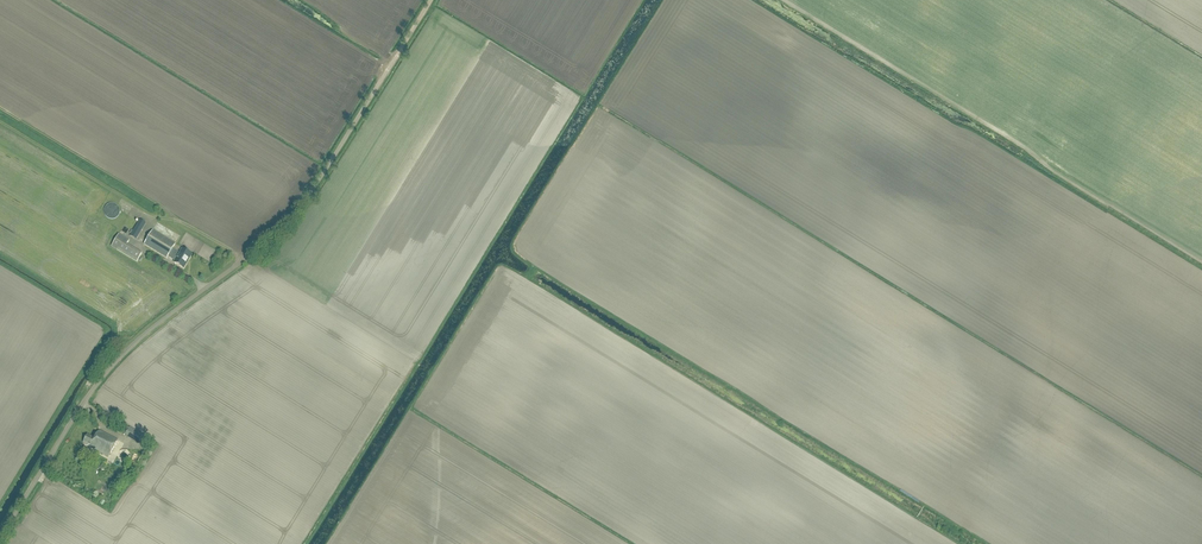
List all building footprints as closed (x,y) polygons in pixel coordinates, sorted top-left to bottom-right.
[(118,211),(112,204),(104,210),(109,217),(118,211)] [(136,241),(146,224),(140,220),(130,237),(136,241)] [(163,235),(167,229),(156,221),(152,227),(163,235)] [(179,254),(173,250),(175,245),(153,231),(144,246),(167,259),(168,257),(175,261),(173,263),(184,270),(193,255),(182,249),(179,254)] [(174,242),(178,236),(171,231),(167,238),(174,242)] [(137,263),(142,254),(127,245),(129,241),(119,235),(112,248),(137,263)] [(181,334),(177,339),(184,345),(189,340),(181,334)] [(185,365),(188,356),(179,353),(176,362),(185,365)] [(145,448),(150,440),(130,427),(125,435),(145,448)] [(118,441),(99,431),(95,439),(87,435),(83,444),(90,447),(90,448),(109,458),(118,441)] [(130,456),(125,448),(120,451),(125,459),(130,456)]
